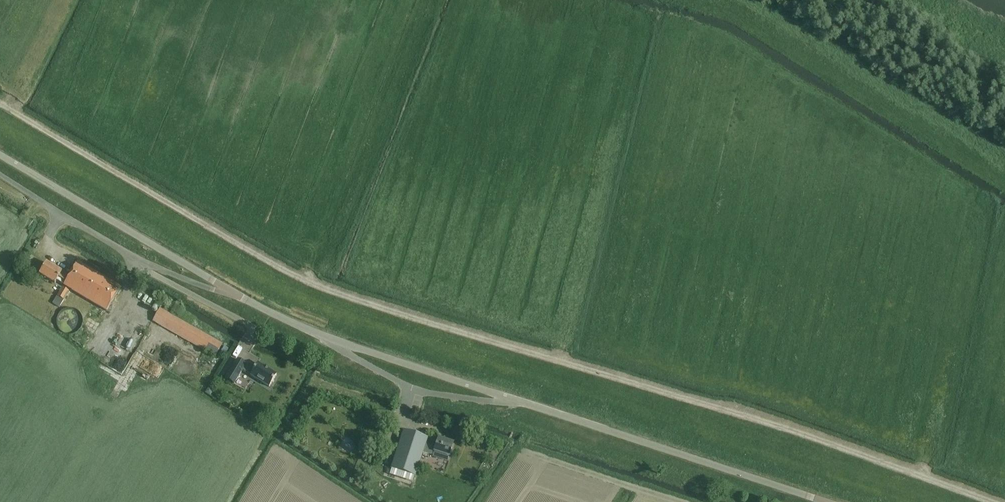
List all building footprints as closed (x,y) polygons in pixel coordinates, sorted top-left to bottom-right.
[(9,226),(2,222),(0,225),(0,234),(3,236),(9,226)] [(120,288),(78,262),(68,279),(60,275),(62,272),(46,263),(39,274),(54,284),(56,281),(106,312),(120,288)] [(60,308),(64,302),(63,301),(69,292),(62,287),(52,303),(60,308)] [(216,356),(217,354),(222,345),(159,310),(153,321),(216,356)] [(155,362),(159,356),(149,350),(145,356),(155,362)] [(167,368),(171,362),(161,355),(157,362),(167,368)] [(242,370),(246,365),(237,360),(226,379),(234,384),(242,370)] [(269,387),(277,375),(258,364),(254,370),(246,365),(242,370),(251,375),(250,376),(269,387)] [(401,440),(391,469),(415,477),(423,452),(433,455),(432,457),(447,461),(449,457),(450,453),(453,444),(438,439),(436,446),(426,443),(428,439),(404,431),(401,440)]
